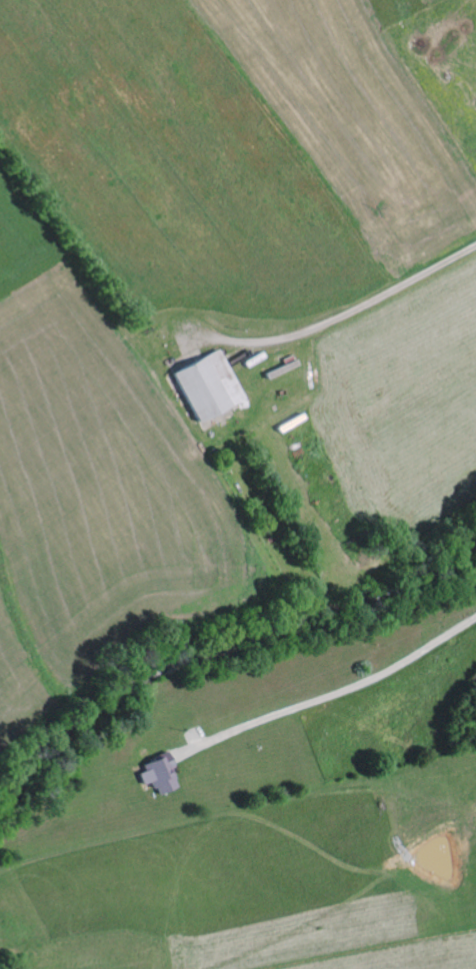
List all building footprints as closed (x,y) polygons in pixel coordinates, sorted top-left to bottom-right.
[(242,401),(220,350),(171,371),(194,423),(242,401)] [(136,765),(144,783),(151,780),(157,794),(179,785),(166,756),(161,758),(160,755),(136,765)]
